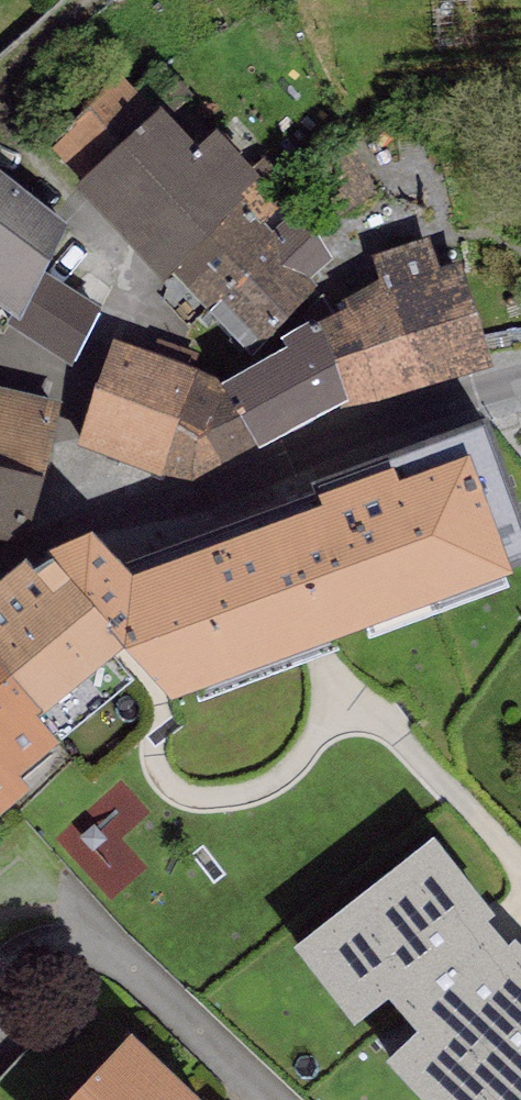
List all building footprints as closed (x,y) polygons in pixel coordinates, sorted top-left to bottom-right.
[(75,196),(162,290),(174,279),(246,213),(240,207),(260,189),(247,175),(216,141),(197,159),(160,119),(75,196)] [(272,152),(247,175),(260,189),(240,207),(246,213),(174,279),(209,317),(245,285),(234,274),(295,219),(316,200),(272,152)] [(0,179),(0,314),(11,322),(21,330),(47,277),(69,232),(0,179)] [(245,285),(209,317),(250,363),(322,297),(310,284),(335,261),(295,219),(234,274),(245,285)] [(352,416),(494,374),(463,268),(440,277),(429,241),(371,258),(377,285),(324,313),(326,321),(350,409),(352,416)] [(101,314),(47,277),(21,330),(11,322),(4,331),(73,371),(101,314)] [(285,355),(225,389),(245,434),(258,455),(350,409),(326,321),(281,347),(285,355)] [(225,389),(112,346),(77,455),(163,487),(258,455),(245,434),(225,389)] [(19,554),(30,546),(61,407),(0,393),(0,566),(19,554)] [(90,549),(46,569),(53,577),(126,662),(172,716),(513,590),(472,472),(399,500),(390,477),(277,519),(120,578),(90,549)] [(53,577),(37,591),(25,576),(0,597),(0,676),(42,725),(35,731),(58,758),(134,693),(116,671),(126,662),(53,577)] [(0,676),(0,830),(31,804),(20,790),(58,758),(35,731),(42,725),(0,676)] [(293,958),(355,1036),(389,1010),(418,1042),(386,1072),(412,1099),(520,1099),(520,955),(515,949),(510,955),(487,932),(495,925),(434,848),(293,958)] [(82,1099),(186,1099),(131,1048),(82,1099)]
